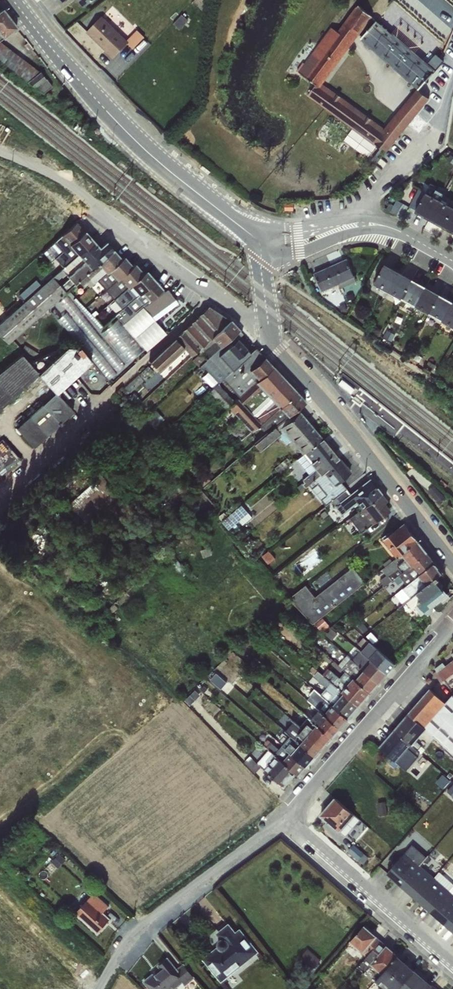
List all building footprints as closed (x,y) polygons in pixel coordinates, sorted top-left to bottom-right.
[(324,84),(371,11),(353,0),(350,0),(301,76),(311,83),(306,91),(380,138),(375,146),(388,155),(428,94),(416,86),(390,127),(324,84)] [(12,23),(0,14),(0,41),(12,23)] [(137,28),(127,39),(100,14),(84,30),(114,58),(129,43),(134,48),(145,36),(137,28)] [(30,81),(38,71),(0,43),(0,59),(30,81)] [(429,220),(440,200),(426,192),(415,212),(429,220)] [(440,200),(429,220),(442,227),(452,207),(440,200)] [(442,227),(452,233),(452,207),(442,227)] [(338,285),(354,278),(355,277),(346,259),(313,273),(322,292),(338,285)] [(388,291),(399,272),(385,264),(374,283),(381,288),(388,291)] [(139,294),(155,280),(147,270),(142,273),(130,285),(139,294)] [(399,272),(388,291),(401,299),(412,279),(399,272)] [(102,288),(112,297),(124,285),(114,276),(102,288)] [(354,278),(338,285),(340,288),(356,281),(354,278)] [(412,279),(401,299),(415,306),(426,286),(412,279)] [(139,294),(136,296),(140,302),(154,291),(160,287),(155,280),(139,294)] [(154,291),(140,302),(143,306),(154,316),(175,300),(164,284),(154,291)] [(426,286),(415,306),(428,314),(429,314),(439,294),(426,286)] [(388,291),(381,288),(378,293),(385,297),(388,291)] [(91,355),(110,378),(128,363),(110,341),(101,348),(100,346),(108,339),(70,293),(62,300),(70,309),(60,317),(78,339),(72,344),(84,360),(91,355)] [(429,314),(435,318),(442,321),(452,302),(439,294),(429,314)] [(140,302),(136,296),(128,303),(125,300),(121,304),(121,308),(115,314),(124,323),(143,306),(140,302)] [(442,321),(452,327),(452,302),(442,321)] [(143,306),(124,323),(147,350),(166,332),(154,316),(143,306)] [(208,306),(174,338),(180,344),(184,348),(190,356),(197,350),(211,337),(230,319),(208,306)] [(429,314),(428,314),(425,320),(432,324),(435,318),(429,314)] [(101,333),(131,360),(143,346),(113,319),(101,333)] [(230,319),(211,337),(220,346),(238,329),(230,319)] [(209,356),(198,367),(204,374),(207,371),(217,383),(222,379),(250,353),(246,349),(236,358),(226,347),(237,338),(242,333),(238,329),(220,346),(209,356)] [(394,335),(387,330),(383,336),(390,341),(394,335)] [(211,337),(197,350),(200,353),(192,360),(198,367),(209,356),(220,346),(211,337)] [(180,344),(174,338),(149,361),(159,371),(184,348),(180,344)] [(246,349),(237,338),(226,347),(236,358),(246,349)] [(64,339),(29,370),(46,391),(82,360),(64,339)] [(250,353),(222,379),(239,397),(255,382),(258,379),(249,370),(264,357),(255,347),(250,353)] [(35,376),(18,353),(0,366),(0,402),(35,376)] [(272,366),(264,357),(249,370),(258,379),(272,366)] [(429,360),(426,365),(432,370),(436,365),(429,360)] [(385,363),(382,367),(390,372),(393,369),(385,363)] [(147,366),(139,373),(145,379),(153,371),(147,366)] [(258,379),(255,382),(269,396),(285,380),(272,366),(258,379)] [(285,380),(269,396),(279,407),(296,392),(285,380)] [(234,401),(226,409),(218,416),(241,440),(260,424),(279,407),(269,396),(255,382),(239,397),(234,401)] [(224,390),(217,383),(209,391),(226,409),(234,401),(224,390)] [(32,444),(68,410),(50,390),(13,424),(32,444)] [(296,392),(279,407),(287,416),(297,408),(305,401),(296,392)] [(279,407),(260,424),(268,431),(274,426),(287,416),(279,407)] [(287,416),(274,426),(280,433),(279,434),(288,445),(291,442),(280,428),(299,411),(297,408),(287,416)] [(155,410),(146,418),(154,427),(163,420),(155,410)] [(322,438),(299,411),(280,428),(291,442),(302,454),(304,453),(322,438)] [(274,426),(268,431),(253,444),(259,451),(279,434),(280,433),(274,426)] [(22,454),(1,436),(0,437),(0,480),(22,454)] [(322,438),(304,453),(315,468),(320,474),(323,472),(339,459),(322,438)] [(304,453),(302,454),(296,459),(308,474),(315,468),(304,453)] [(339,459),(323,472),(333,486),(340,481),(351,472),(339,459)] [(320,474),(315,468),(308,474),(301,479),(304,482),(301,484),(304,487),(307,485),(320,474)] [(320,474),(307,485),(324,505),(330,501),(346,488),(340,481),(333,486),(323,472),(320,474)] [(203,473),(195,479),(201,487),(209,480),(203,473)] [(368,478),(349,493),(338,502),(344,510),(345,511),(355,503),(360,509),(380,493),(368,478)] [(80,516),(109,498),(98,482),(70,500),(80,516)] [(434,486),(428,491),(439,503),(444,498),(434,486)] [(346,488),(330,501),(340,513),(344,510),(338,502),(349,493),(346,488)] [(380,493),(360,509),(349,518),(360,532),(389,509),(383,502),(385,500),(380,493)] [(241,505),(226,518),(232,525),(233,527),(249,513),(241,505)] [(232,525),(226,518),(222,521),(228,529),(232,525)] [(401,554),(418,542),(417,540),(406,526),(401,529),(400,528),(383,541),(396,558),(401,554)] [(249,536),(237,545),(241,550),(253,541),(249,536)] [(418,542),(401,554),(402,555),(411,567),(413,565),(427,553),(418,542)] [(269,551),(262,556),(268,564),(275,558),(269,551)] [(427,553),(413,565),(420,574),(435,563),(427,553)] [(411,567),(402,555),(378,573),(382,577),(366,590),(372,596),(393,580),(404,572),(411,567)] [(178,561),(171,567),(182,579),(188,573),(178,561)] [(420,574),(418,576),(425,586),(436,578),(443,573),(435,563),(420,574)] [(404,572),(393,580),(397,585),(403,580),(407,585),(418,576),(420,574),(413,565),(411,567),(404,572)] [(306,585),(289,599),(313,624),(365,583),(353,567),(315,597),(306,585)] [(418,576),(407,585),(389,598),(398,609),(406,602),(417,593),(425,586),(418,576)] [(425,586),(417,593),(422,599),(417,603),(419,605),(424,612),(433,606),(442,600),(449,595),(436,578),(425,586)] [(422,599),(417,593),(406,602),(412,608),(415,607),(419,605),(417,603),(422,599)] [(419,605),(415,607),(421,615),(424,612),(419,605)] [(433,606),(424,612),(427,615),(430,615),(433,612),(434,610),(433,608),(433,606)] [(364,670),(372,661),(353,644),(349,648),(356,654),(351,659),(364,670)] [(364,670),(351,659),(347,656),(338,665),(345,671),(353,678),(355,680),(364,670)] [(446,665),(443,662),(434,668),(436,671),(443,680),(452,673),(452,660),(446,665)] [(372,661),(364,670),(378,683),(386,674),(372,661)] [(323,664),(318,670),(342,692),(353,678),(345,671),(342,676),(329,665),(327,667),(323,664)] [(318,670),(315,674),(313,676),(327,688),(321,694),(320,695),(332,706),(344,693),(342,692),(318,670)] [(364,670),(355,680),(370,692),(378,683),(364,670)] [(443,680),(436,671),(433,674),(441,682),(443,680)] [(226,683),(215,673),(210,679),(220,689),(226,683)] [(353,678),(342,692),(344,693),(358,706),(370,692),(355,680),(353,678)] [(199,683),(196,687),(204,694),(208,690),(199,683)] [(430,688),(408,713),(424,727),(445,703),(430,688)] [(332,706),(320,695),(314,689),(310,694),(321,702),(316,707),(319,710),(325,714),(332,706)] [(191,691),(182,699),(194,710),(202,701),(191,691)] [(344,693),(332,706),(348,718),(358,706),(344,693)] [(424,727),(426,729),(452,755),(452,695),(445,703),(424,727)] [(332,706),(325,714),(328,717),(339,728),(348,718),(332,706)] [(319,710),(311,720),(317,725),(319,727),(328,717),(325,714),(319,710)] [(408,713),(393,730),(412,746),(416,741),(426,729),(424,727),(408,713)] [(297,729),(291,736),(284,746),(291,752),(292,753),(301,743),(304,740),(298,735),(308,724),(314,729),(317,725),(311,720),(308,717),(300,726),(297,729)] [(314,729),(309,734),(323,746),(339,728),(328,717),(319,727),(317,725),(314,729)] [(297,729),(300,726),(294,722),(285,731),(291,736),(297,729)] [(309,734),(314,729),(308,724),(298,735),(304,740),(309,734)] [(412,746),(393,730),(380,747),(407,770),(419,756),(417,755),(420,752),(417,750),(412,746)] [(304,740),(301,743),(315,756),(323,746),(309,734),(304,740)] [(416,741),(412,746),(417,750),(421,746),(416,741)] [(341,831),(355,815),(334,798),(319,815),(339,833),(341,831)] [(385,801),(377,803),(379,816),(387,814),(385,801)] [(355,815),(341,831),(346,836),(360,819),(355,815)] [(354,844),(348,851),(359,861),(365,854),(354,844)] [(402,887),(421,866),(406,853),(387,874),(402,887)] [(421,866),(402,887),(417,900),(434,878),(421,866)] [(417,900),(431,912),(449,891),(452,886),(452,883),(440,872),(434,878),(417,900)] [(431,912),(446,925),(452,917),(452,895),(449,891),(431,912)] [(94,893),(75,914),(97,934),(111,919),(103,912),(109,906),(94,893)] [(217,947),(202,959),(221,982),(259,952),(240,929),(236,932),(229,923),(215,934),(220,939),(218,941),(217,942),(217,945),(217,947)] [(363,953),(377,936),(364,925),(349,942),(363,953)] [(377,936),(363,953),(367,957),(365,958),(357,967),(364,973),(371,965),(370,964),(387,945),(377,936)] [(398,955),(387,945),(370,964),(371,965),(381,974),(398,955)] [(303,962),(312,952),(308,948),(299,958),(303,962)] [(312,952),(303,962),(312,970),(322,960),(312,952)] [(381,974),(376,980),(383,986),(386,988),(399,988),(415,970),(398,955),(381,974)] [(184,986),(194,978),(184,963),(177,969),(168,957),(157,966),(160,969),(154,975),(153,973),(143,981),(149,988),(169,988),(172,987),(173,988),(181,983),(184,986)] [(399,988),(428,988),(432,984),(415,970),(399,988)]
